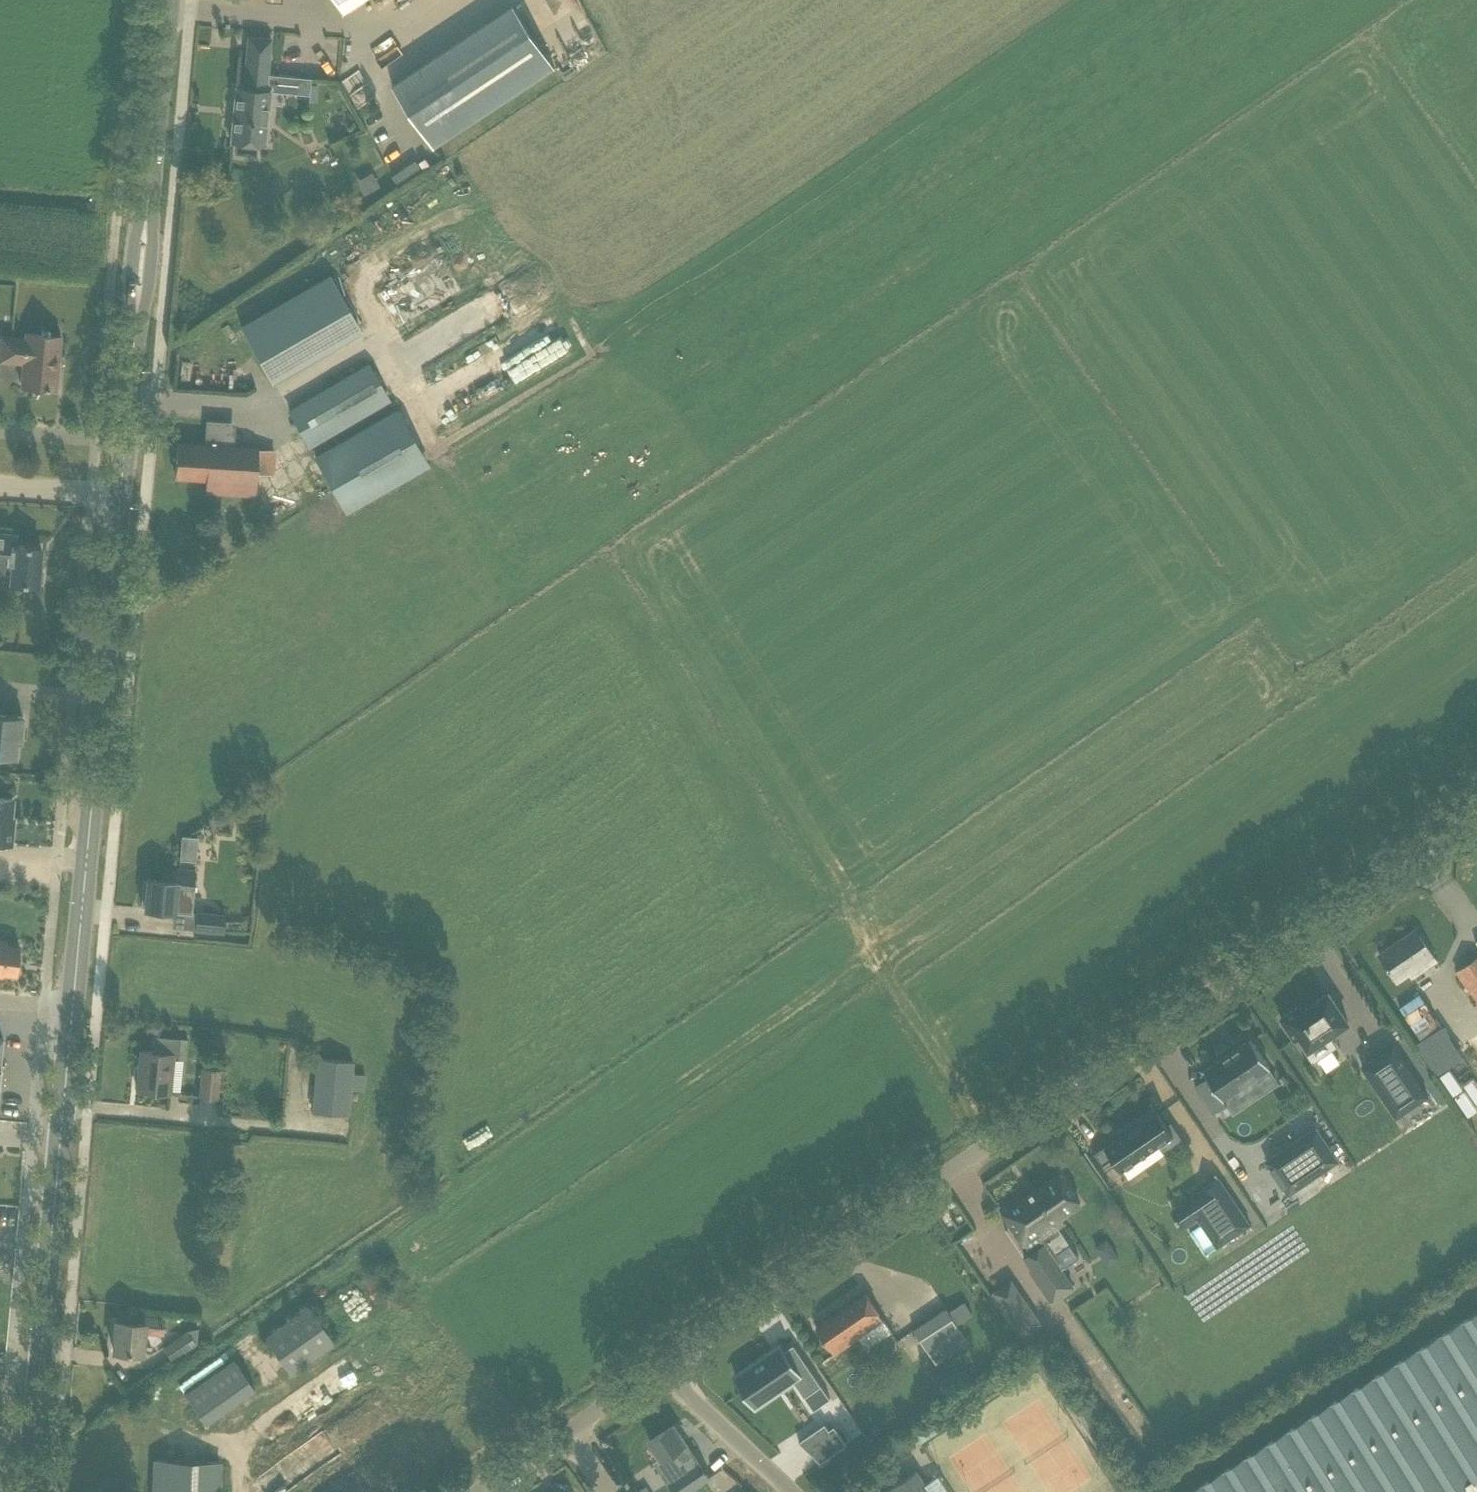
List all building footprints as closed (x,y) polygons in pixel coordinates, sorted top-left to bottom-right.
[(344,12),(361,1),(362,0),(336,0),(344,12)] [(434,148),(555,68),(514,4),(392,85),(434,148)] [(235,87),(230,141),(239,141),(260,143),(266,144),(271,90),(267,89),(268,74),(271,38),(248,36),(243,88),(235,87)] [(310,77),(268,74),(267,89),(271,90),(310,92),(310,77)] [(309,93),(309,100),(317,101),(318,84),(310,84),(310,92),(309,93)] [(401,181),(423,166),(419,160),(397,174),(401,181)] [(329,275),(240,326),(271,379),(359,328),(329,275)] [(21,385),(56,388),(61,335),(26,332),(26,338),(2,335),(0,359),(23,361),(21,385)] [(388,400),(368,365),(289,410),(309,445),(388,400)] [(346,510),(425,464),(396,413),(316,458),(346,510)] [(178,444),(176,476),(207,477),(206,491),(226,492),(254,494),(256,473),(275,474),(276,449),(257,448),(227,446),(228,421),(206,420),(204,445),(197,445),(178,444)] [(1,566),(0,573),(0,581),(37,584),(41,547),(14,544),(14,545),(10,545),(11,533),(0,532),(0,566),(1,566)] [(3,755),(16,756),(19,732),(22,732),(23,716),(0,714),(0,757),(3,755)] [(11,843),(13,823),(10,822),(12,798),(0,797),(0,842),(11,843)] [(200,860),(201,835),(183,834),(181,859),(200,860)] [(143,878),(141,904),(146,905),(145,908),(165,910),(173,910),(173,911),(192,913),(193,911),(196,869),(177,867),(176,875),(163,874),(162,879),(148,878),(143,878)] [(226,914),(197,911),(195,929),(224,932),(226,914)] [(1436,959),(1427,946),(1416,930),(1380,954),(1397,980),(1410,971),(1412,975),(1436,959)] [(2,976),(3,971),(17,973),(20,947),(6,945),(6,941),(0,940),(0,976),(2,976)] [(1456,970),(1476,1000),(1476,956),(1456,970)] [(1329,1035),(1348,1022),(1328,992),(1303,1009),(1300,1004),(1281,1017),(1284,1022),(1283,1025),(1289,1033),(1292,1034),(1295,1038),(1299,1035),(1308,1048),(1304,1050),(1313,1063),(1337,1046),(1329,1035)] [(1465,1057),(1443,1025),(1414,1045),(1436,1076),(1438,1075),(1441,1079),(1466,1062),(1463,1058),(1465,1057)] [(219,1034),(213,1033),(208,1038),(208,1044),(212,1049),(219,1049),(224,1045),(224,1038),(219,1034)] [(174,1053),(178,1053),(179,1042),(180,1042),(180,1037),(153,1035),(151,1047),(152,1048),(152,1051),(141,1050),(137,1090),(170,1093),(172,1073),(174,1053)] [(1224,1098),(1270,1067),(1250,1038),(1203,1070),(1207,1076),(1195,1085),(1213,1112),(1227,1103),(1224,1098)] [(1396,1116),(1428,1095),(1393,1044),(1362,1065),(1396,1116)] [(315,1058),(311,1111),(350,1114),(352,1089),(364,1090),(365,1074),(353,1073),(354,1061),(315,1058)] [(199,1095),(217,1097),(220,1070),(202,1068),(199,1095)] [(1094,1152),(1095,1154),(1096,1153),(1103,1164),(1113,1157),(1126,1177),(1127,1176),(1122,1169),(1159,1144),(1163,1151),(1183,1138),(1171,1121),(1167,1124),(1151,1101),(1150,1102),(1152,1106),(1119,1128),(1120,1130),(1124,1127),(1127,1130),(1094,1152)] [(1316,1128),(1268,1161),(1289,1192),(1337,1160),(1316,1128)] [(1081,1204),(1060,1173),(1025,1197),(1023,1194),(1001,1208),(1025,1244),(1038,1235),(1044,1245),(1026,1257),(1034,1269),(1031,1271),(1049,1300),(1071,1284),(1061,1269),(1079,1257),(1057,1226),(1063,1222),(1061,1218),(1081,1204)] [(1218,1179),(1172,1209),(1185,1227),(1198,1218),(1217,1247),(1250,1224),(1216,1173),(1214,1174),(1218,1179)] [(1006,1314),(1026,1301),(1012,1280),(992,1293),(1006,1314)] [(884,1319),(877,1309),(866,1293),(816,1327),(834,1353),(859,1337),(884,1319)] [(1006,1314),(1020,1335),(1040,1322),(1026,1301),(1006,1314)] [(965,1302),(949,1312),(957,1324),(973,1314),(965,1302)] [(334,1342),(308,1306),(264,1337),(289,1373),(334,1342)] [(914,1329),(936,1363),(969,1343),(957,1324),(949,1312),(947,1308),(914,1329)] [(1186,1491),(1476,1491),(1476,1310),(1186,1491)] [(162,1333),(164,1319),(144,1317),(144,1323),(116,1320),(113,1350),(142,1352),(144,1331),(162,1333)] [(892,1331),(884,1319),(859,1337),(867,1348),(892,1331)] [(186,1330),(162,1346),(173,1363),(196,1345),(186,1330)] [(781,1347),(736,1378),(754,1404),(792,1378),(805,1396),(821,1384),(794,1343),(784,1350),(781,1347)] [(246,1388),(235,1370),(193,1395),(205,1414),(246,1388)] [(825,1422),(800,1439),(821,1458),(846,1442),(833,1423),(828,1427),(825,1422)] [(655,1461),(676,1491),(686,1491),(709,1477),(673,1425),(650,1441),(661,1457),(655,1461)] [(905,1440),(894,1447),(902,1459),(913,1452),(905,1440)] [(218,1484),(219,1461),(156,1459),(155,1491),(218,1491),(218,1484)] [(929,1490),(916,1470),(906,1477),(890,1488),(885,1491),(930,1491),(929,1490)]
